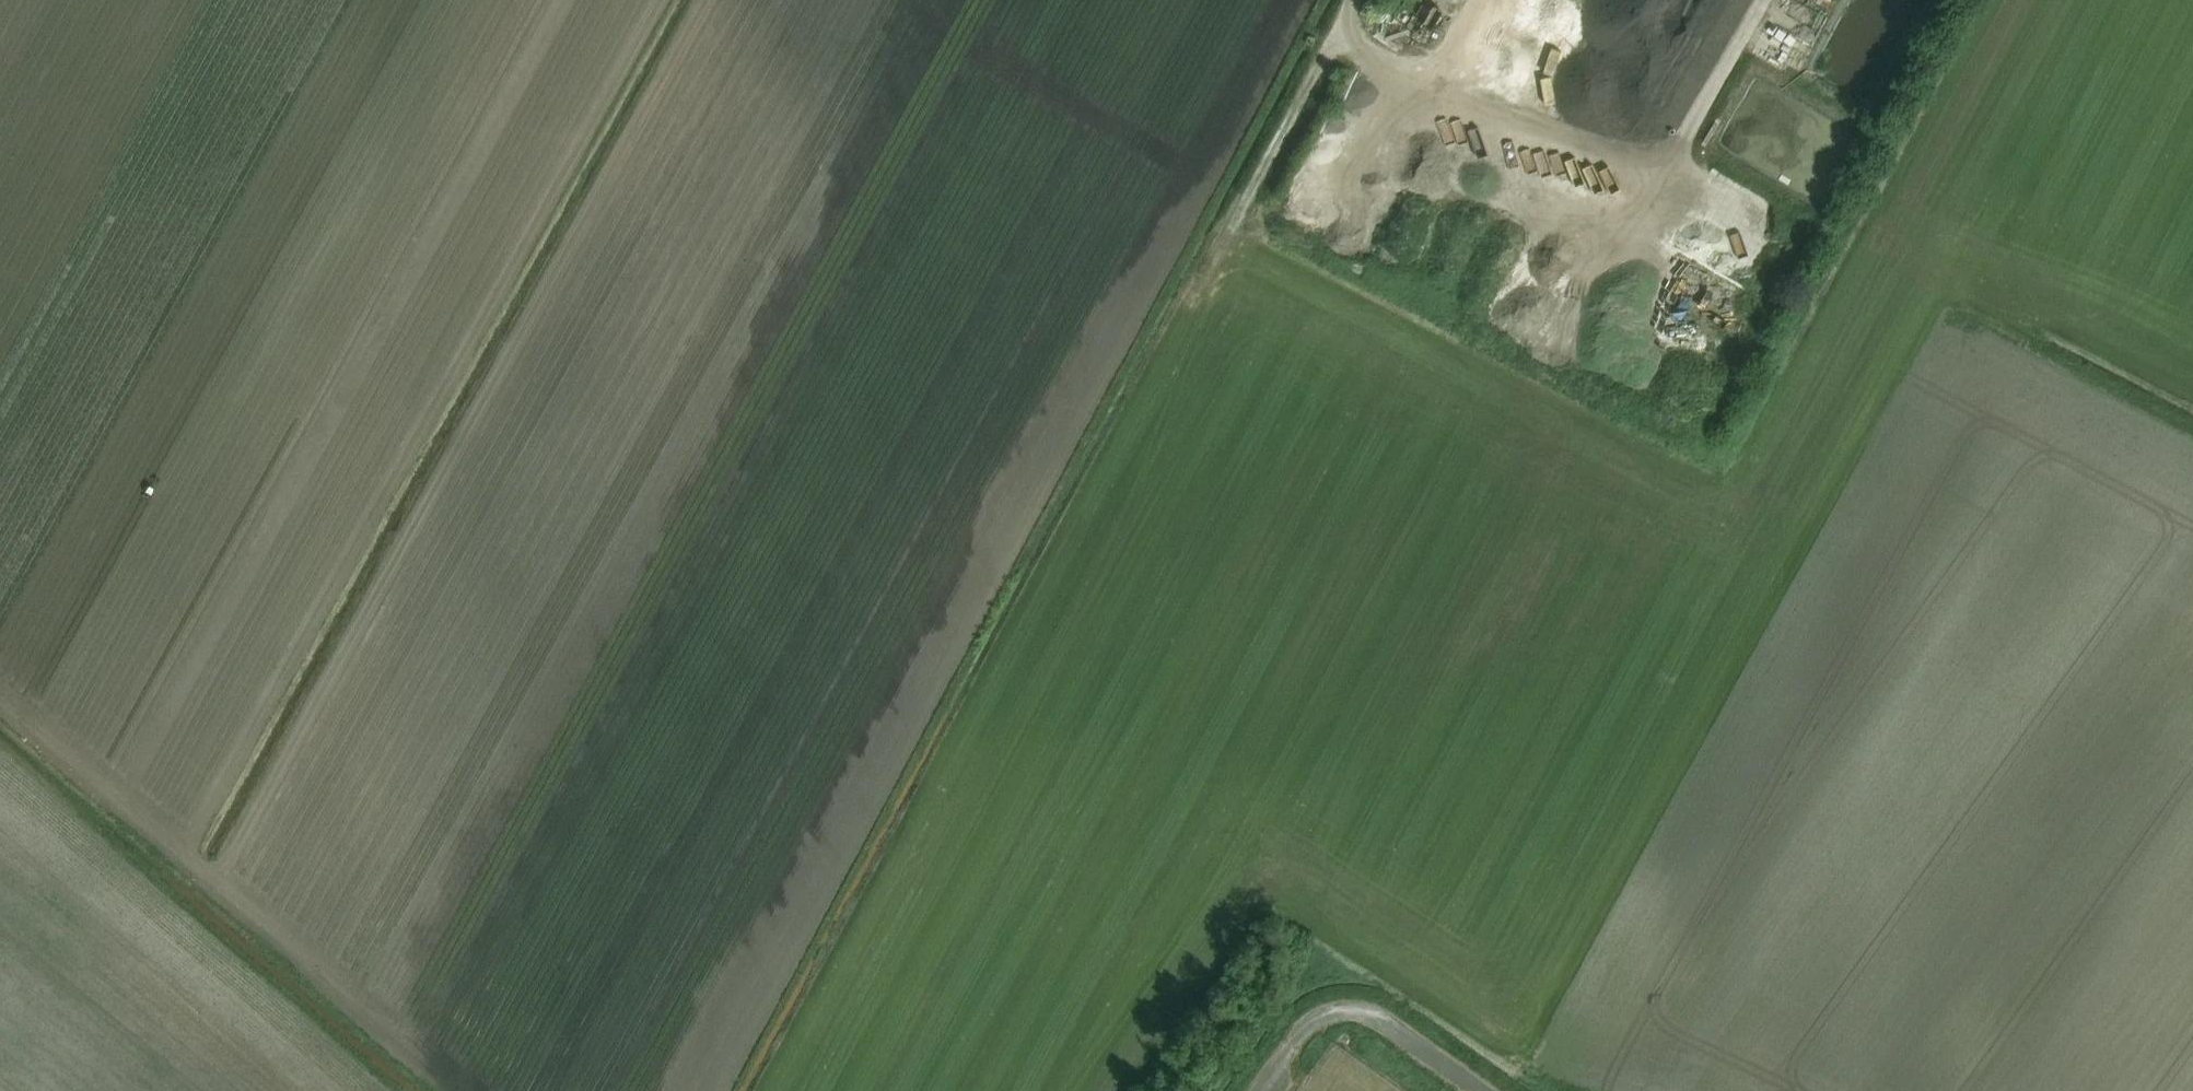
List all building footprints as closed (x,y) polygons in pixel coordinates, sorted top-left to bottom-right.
[(1454,134),(1455,158),(1503,155),(1502,132),(1490,133),(1489,120),(1477,120),(1478,133),(1454,134)]
